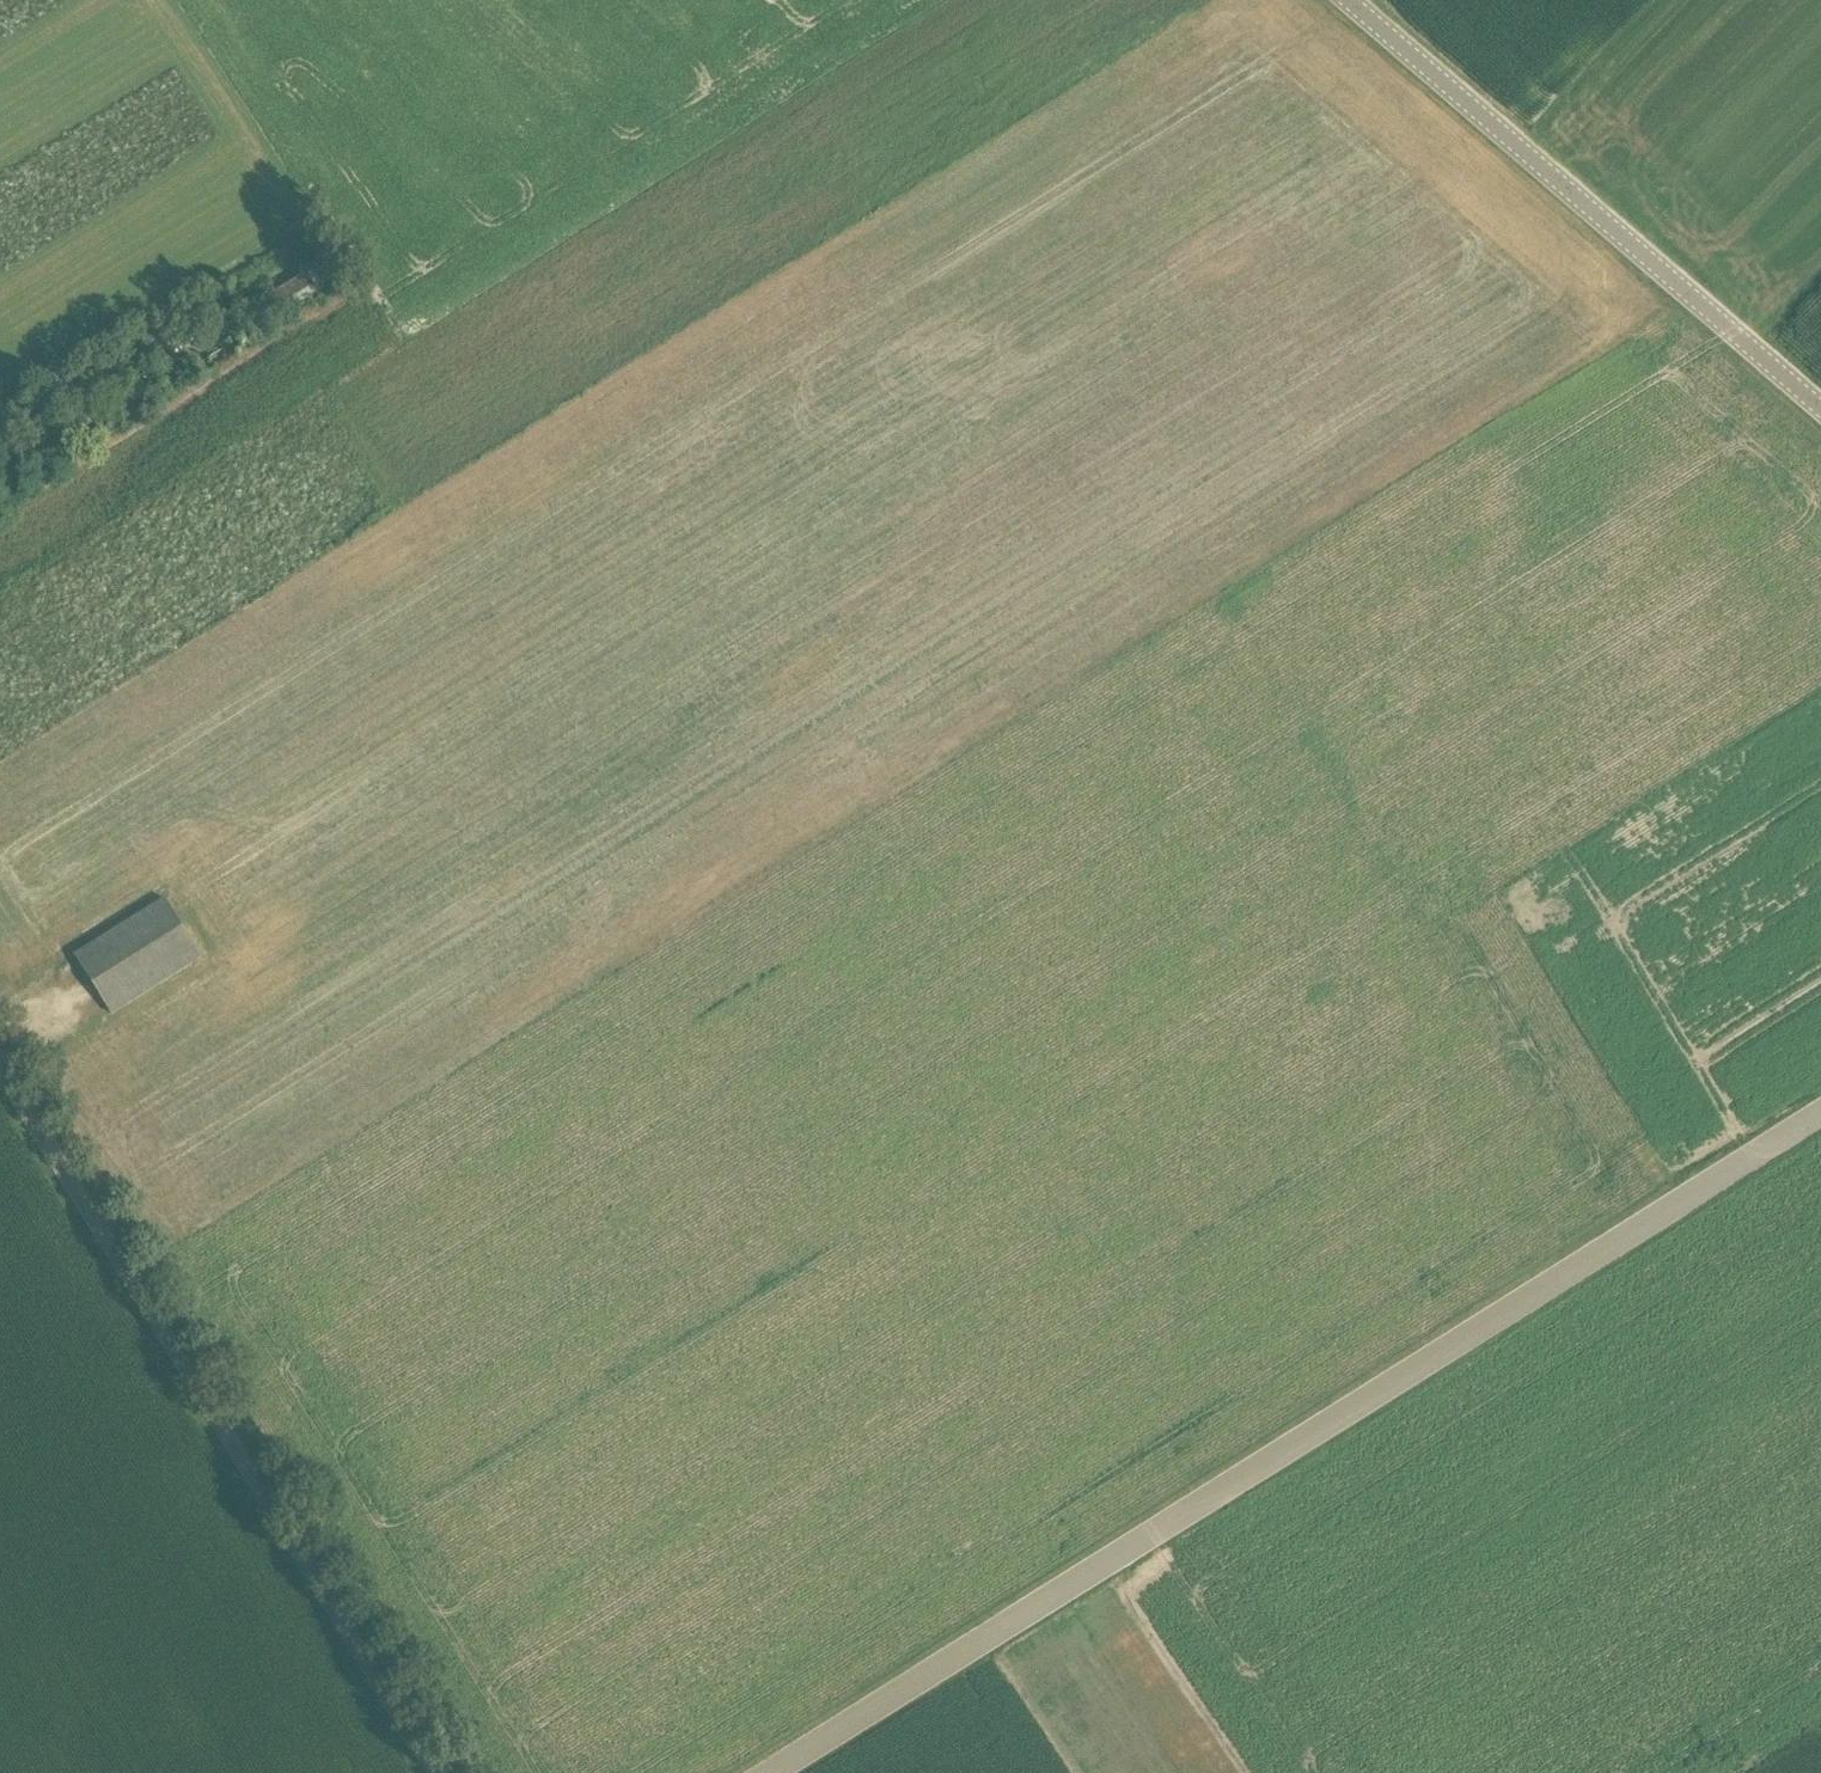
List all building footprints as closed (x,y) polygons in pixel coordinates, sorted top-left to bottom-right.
[(202,957),(166,899),(76,956),(112,1014),(202,957)]
